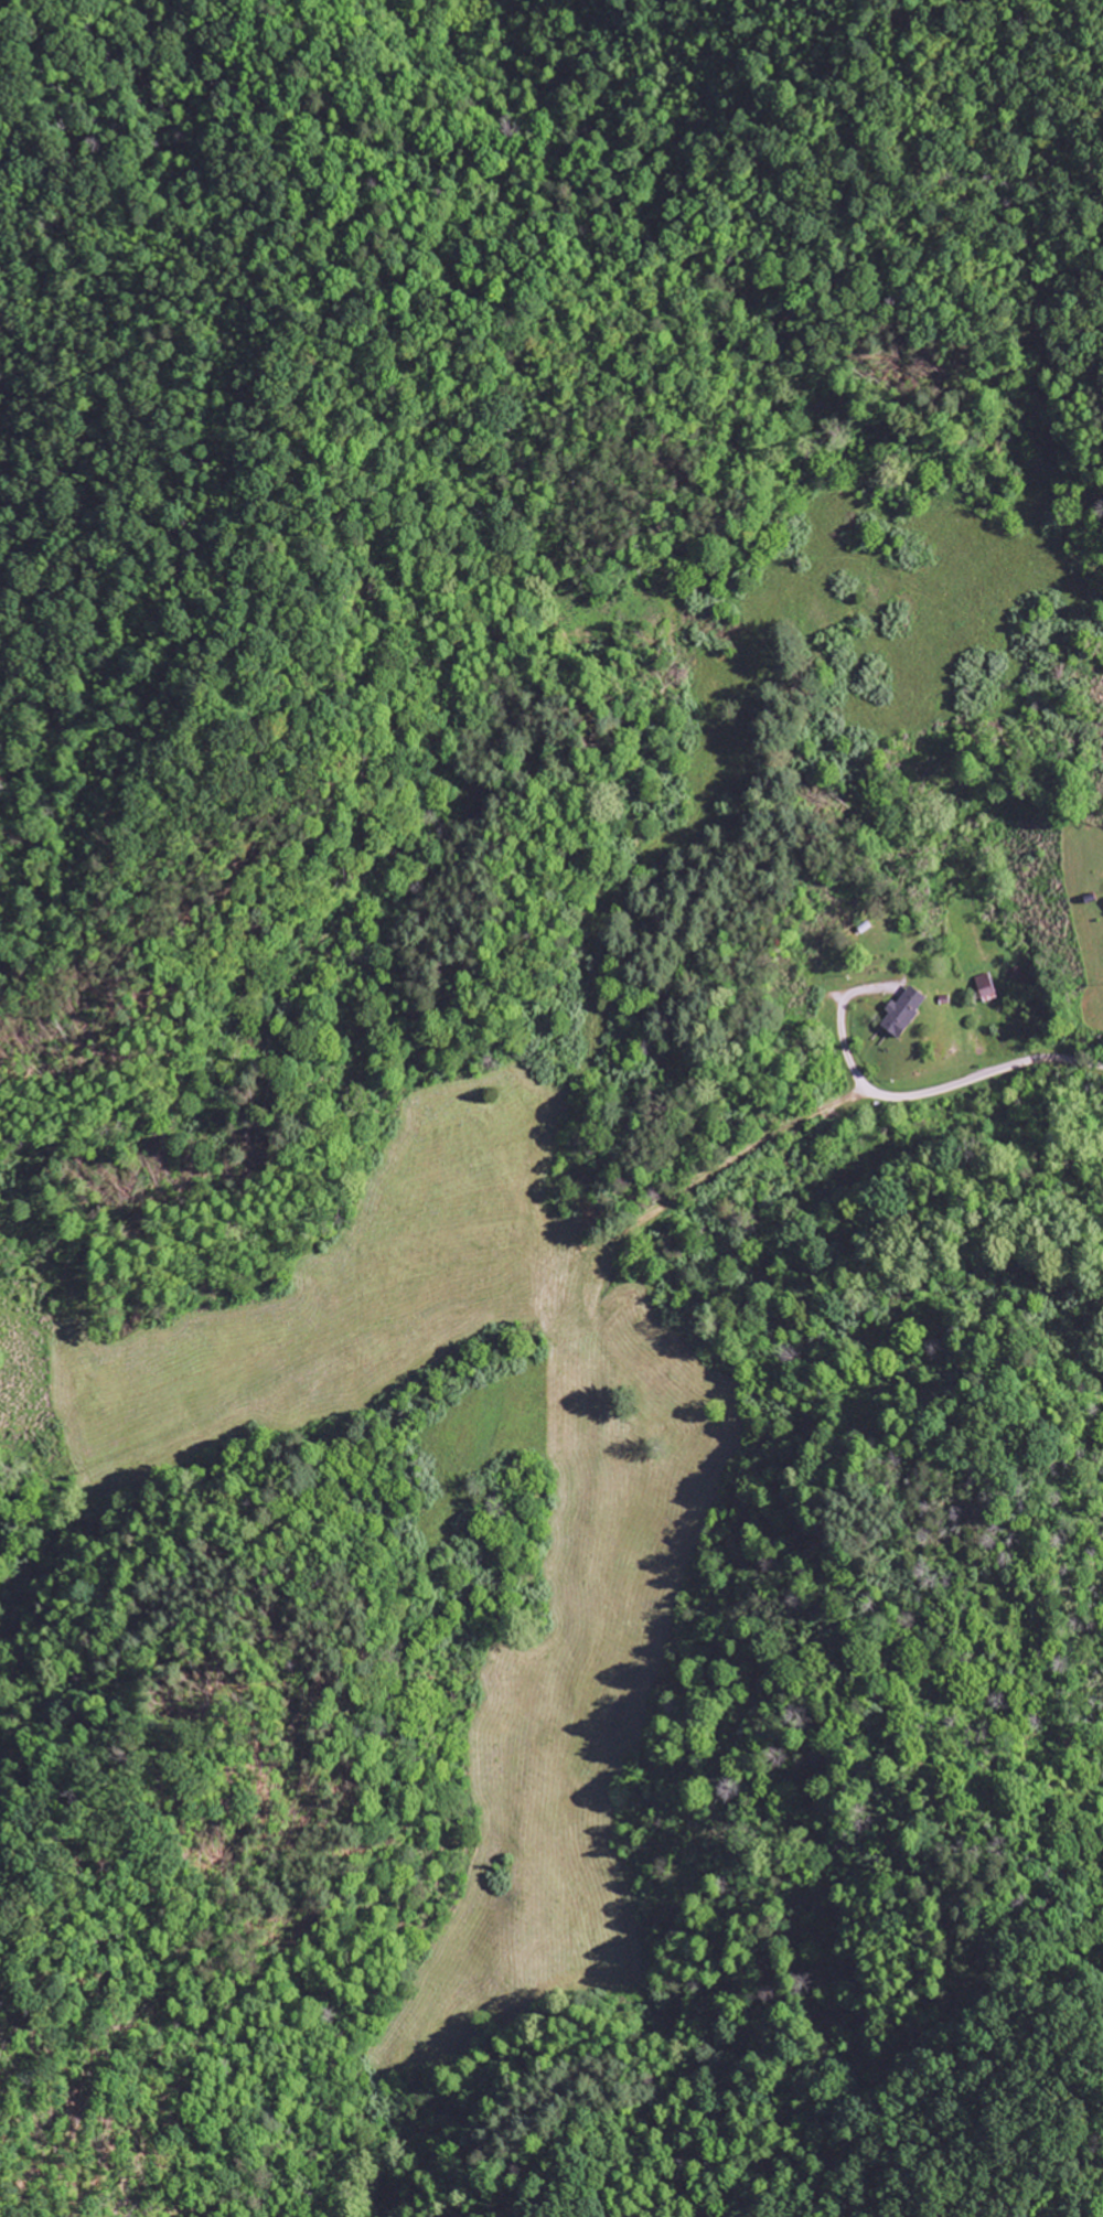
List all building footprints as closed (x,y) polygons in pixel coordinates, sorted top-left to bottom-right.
[(973,979),(981,1000),(996,995),(988,974),(973,979)] [(928,1000),(907,986),(889,1015),(881,1028),(901,1041),(928,1000)]
